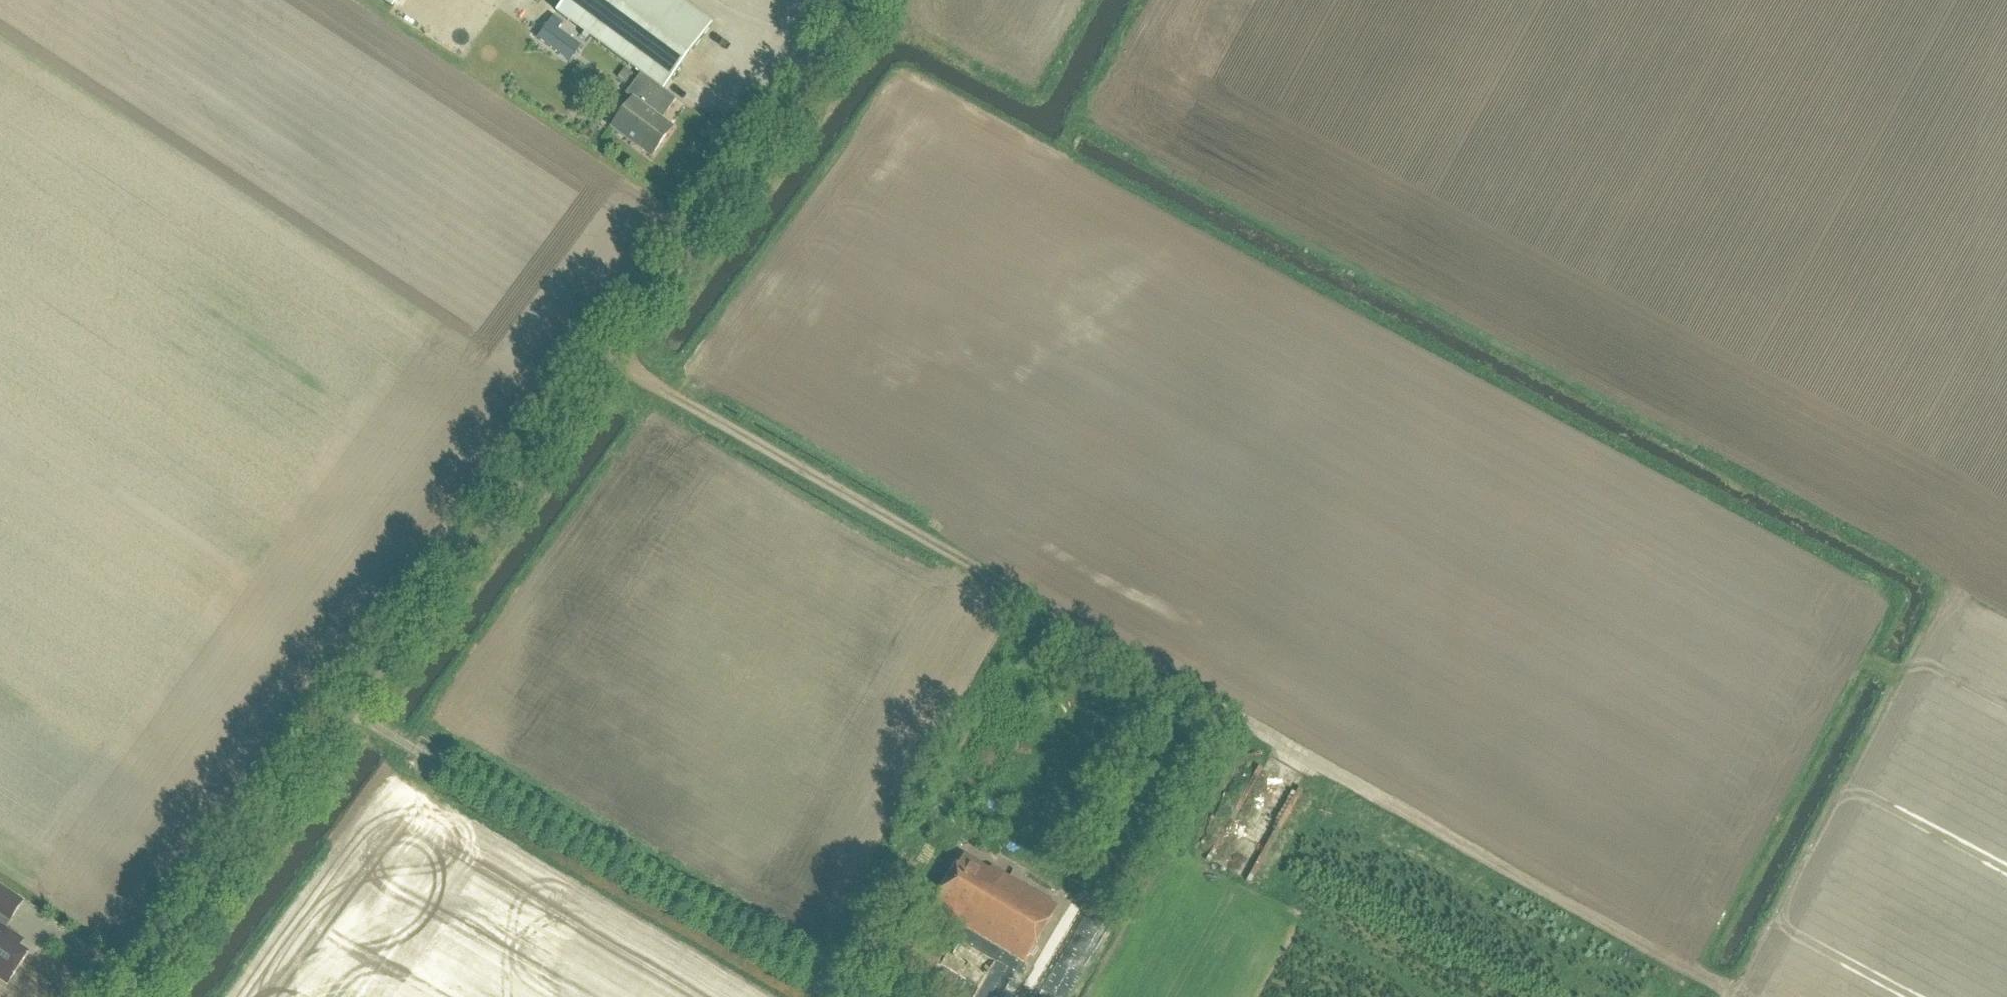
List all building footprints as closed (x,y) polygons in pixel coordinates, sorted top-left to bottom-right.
[(392,10),(398,0),(376,0),(392,10)] [(566,22),(640,76),(664,93),(664,92),(712,28),(674,0),(582,0),(566,22)] [(640,76),(625,96),(632,102),(611,130),(651,160),(673,130),(661,122),(676,101),(664,92),(664,93),(640,76)] [(964,856),(933,908),(1025,962),(1058,906),(991,867),(989,871),(964,856)] [(7,986),(29,954),(16,946),(20,939),(5,929),(23,903),(0,887),(0,981),(7,986)] [(960,940),(950,958),(985,978),(995,960),(960,940)]
